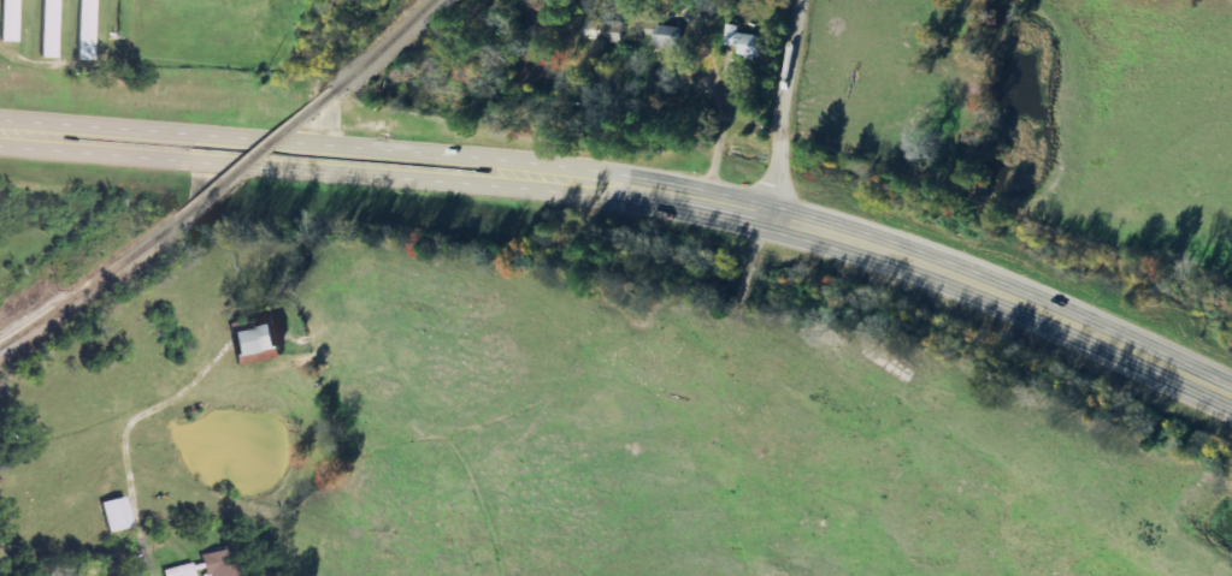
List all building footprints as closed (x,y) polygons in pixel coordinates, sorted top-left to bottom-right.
[(16,41),(18,0),(2,0),(1,41),(16,41)] [(58,1),(59,1),(59,0),(44,0),(42,57),(56,58),(58,1)] [(93,15),(78,14),(77,60),(91,60),(93,15)] [(739,54),(763,57),(765,35),(738,32),(739,24),(727,23),(724,43),(740,46),(739,54)] [(654,47),(677,49),(679,26),(657,24),(654,47)] [(279,348),(274,323),(230,332),(235,356),(279,348)] [(108,533),(131,527),(123,497),(100,503),(108,533)] [(205,575),(210,574),(210,575),(239,575),(232,548),(201,555),(205,575)] [(164,575),(195,575),(191,563),(162,570),(164,575)]
